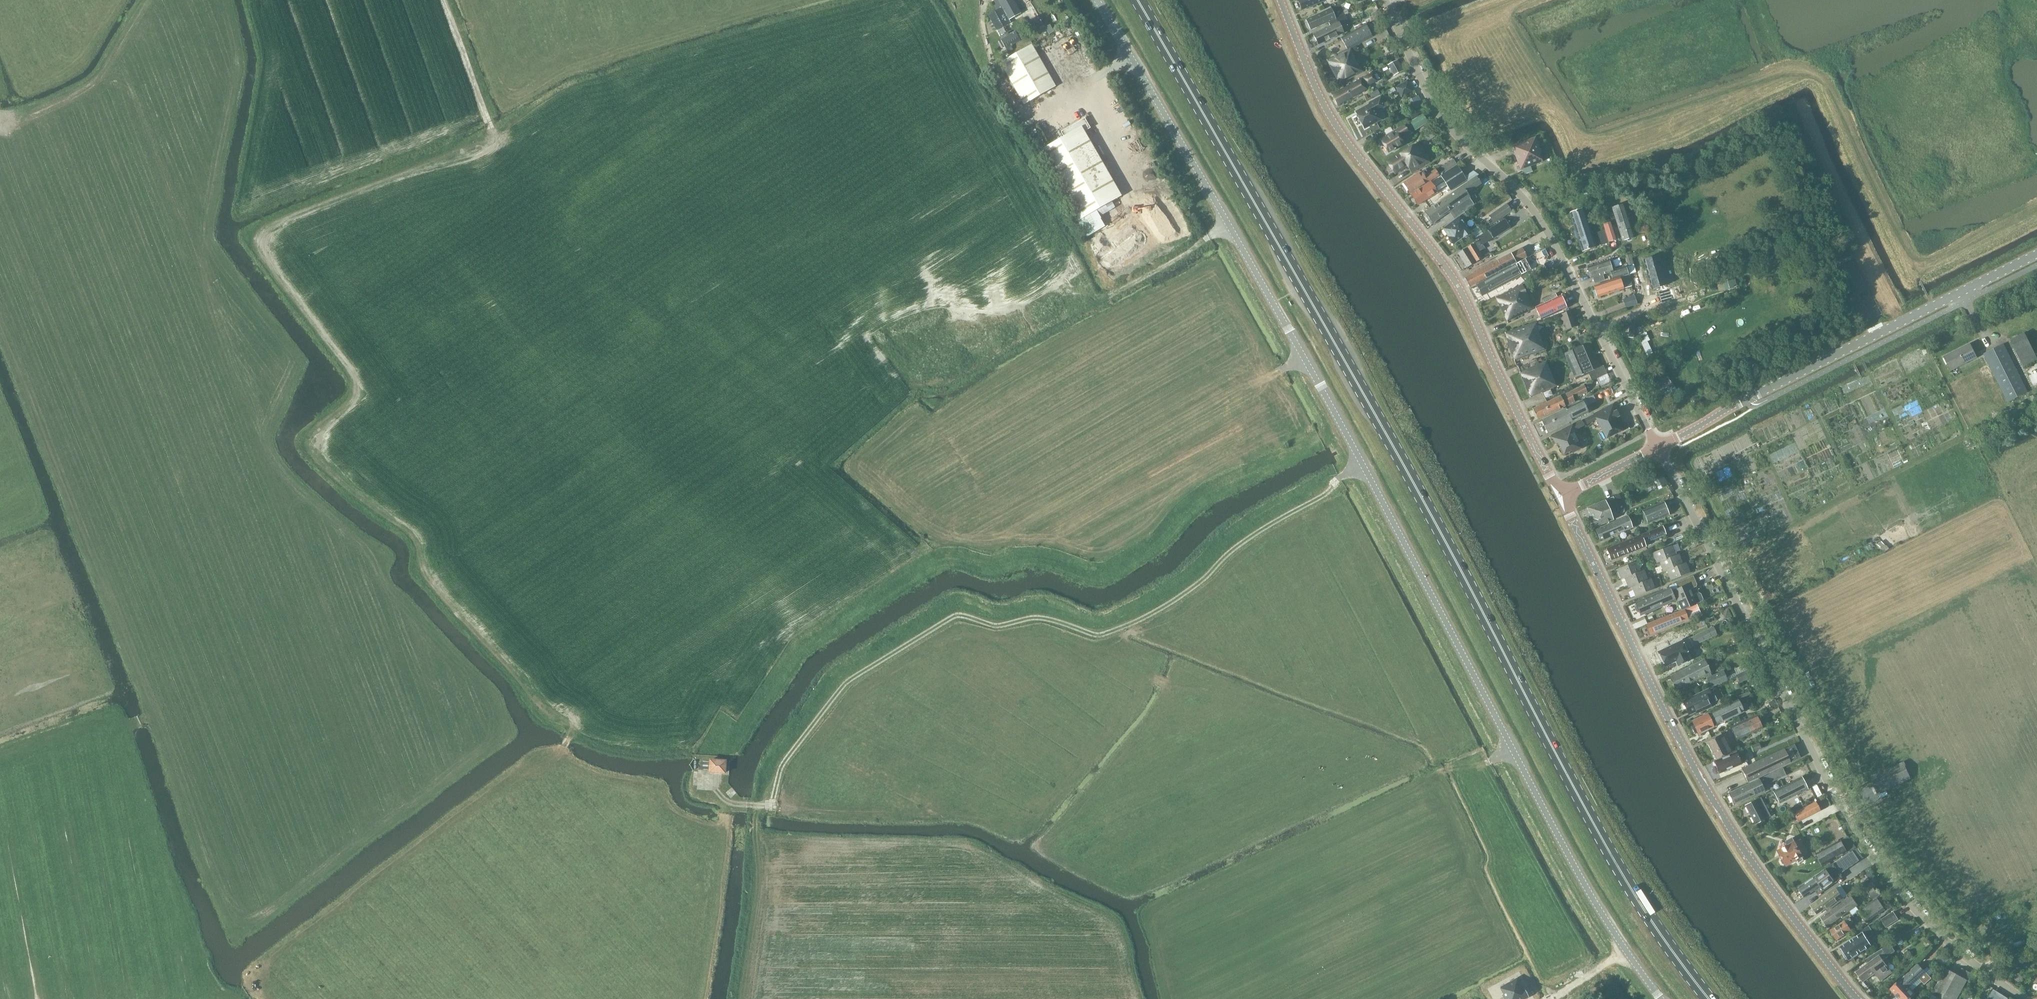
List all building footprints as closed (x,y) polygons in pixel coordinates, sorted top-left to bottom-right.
[(995,3),(993,4),(998,9),(988,16),(997,31),(1011,23),(1010,21),(1021,14),(1013,0),(995,0),(994,1),(995,3)] [(1302,10),(1327,0),(1298,0),(1302,10)] [(1329,22),(1345,15),(1341,5),(1306,20),(1311,30),(1329,22)] [(1345,15),(1329,22),(1330,26),(1313,34),(1318,45),(1344,33),(1342,28),(1350,24),(1345,15)] [(1379,19),(1374,22),(1380,32),(1384,30),(1379,19)] [(1050,25),(1045,28),(1049,35),(1054,32),(1050,25)] [(1340,84),(1363,72),(1351,49),(1373,37),(1366,25),(1342,38),(1347,50),(1327,60),(1340,84)] [(999,38),(1009,55),(1014,52),(1011,47),(1020,42),(1015,32),(1008,36),(1007,34),(999,38)] [(1056,88),(1056,87),(1032,46),(1000,64),(1024,106),(1056,88)] [(1394,77),(1403,72),(1398,62),(1389,67),(1394,77)] [(1338,105),(1367,89),(1366,87),(1377,81),(1372,73),(1332,95),(1338,105)] [(1402,98),(1412,92),(1407,82),(1396,87),(1402,98)] [(1365,128),(1382,119),(1378,111),(1385,107),(1380,98),(1370,103),(1371,105),(1356,112),(1365,128)] [(1416,131),(1427,123),(1422,115),(1411,123),(1416,131)] [(1064,137),(1038,152),(1078,221),(1122,196),(1087,136),(1088,136),(1089,130),(1089,129),(1091,128),(1085,118),(1061,132),(1064,137)] [(1388,153),(1404,143),(1400,137),(1409,132),(1405,126),(1381,141),(1384,146),(1383,147),(1386,152),(1387,151),(1388,153)] [(1432,132),(1424,137),(1427,141),(1434,136),(1432,132)] [(1521,170),(1542,162),(1540,155),(1541,154),(1535,138),(1512,147),(1521,170)] [(1413,176),(1431,165),(1421,146),(1417,144),(1412,146),(1388,163),(1395,173),(1407,166),(1413,176)] [(1445,172),(1457,165),(1454,160),(1441,167),(1445,172)] [(1464,176),(1461,170),(1457,165),(1411,195),(1418,205),(1437,193),(1440,197),(1443,195),(1445,198),(1476,177),(1479,175),(1474,172),(1467,177),(1465,175),(1464,176)] [(1421,172),(1404,183),(1410,194),(1437,177),(1438,176),(1435,171),(1428,175),(1425,170),(1421,172)] [(1464,212),(1474,205),(1469,198),(1470,198),(1467,193),(1481,184),(1476,177),(1445,198),(1425,212),(1433,223),(1450,212),(1455,220),(1464,213),(1464,212)] [(1623,241),(1635,237),(1624,204),(1612,208),(1623,241)] [(1511,212),(1506,205),(1490,216),(1495,223),(1511,212)] [(1582,252),(1596,247),(1584,209),(1570,214),(1582,252)] [(1464,213),(1455,220),(1443,229),(1448,237),(1448,240),(1451,244),(1453,244),(1454,245),(1463,238),(1471,232),(1470,232),(1462,221),(1467,217),(1464,213)] [(1611,222),(1603,225),(1608,243),(1616,240),(1611,222)] [(1478,241),(1458,253),(1467,268),(1483,258),(1480,252),(1485,249),(1483,245),(1486,243),(1493,238),(1501,233),(1496,225),(1487,231),(1477,238),(1478,241)] [(1477,227),(1470,232),(1471,232),(1475,239),(1482,234),(1477,227)] [(1599,234),(1596,235),(1600,248),(1603,247),(1609,245),(1604,232),(1599,234)] [(1470,287),(1527,258),(1522,248),(1511,254),(1466,278),(1470,287)] [(1652,257),(1635,262),(1640,285),(1654,281),(1656,286),(1652,287),(1655,296),(1671,292),(1667,278),(1658,280),(1652,257)] [(1482,296),(1532,270),(1526,259),(1477,285),(1482,296)] [(1612,260),(1588,268),(1591,278),(1611,272),(1613,279),(1628,275),(1626,268),(1616,271),(1612,260)] [(1634,265),(1626,268),(1628,275),(1636,272),(1634,265)] [(1731,275),(1730,273),(1720,276),(1725,291),(1734,288),(1733,286),(1736,285),(1733,275),(1731,275)] [(1621,278),(1594,287),(1597,297),(1624,289),(1633,286),(1629,275),(1621,278)] [(1507,322),(1529,311),(1533,309),(1522,285),(1496,298),(1507,322)] [(1678,303),(1691,299),(1688,287),(1674,291),(1678,303)] [(1626,309),(1637,305),(1634,295),(1622,300),(1626,309)] [(1541,320),(1567,309),(1561,296),(1535,307),(1541,320)] [(1574,321),(1571,311),(1559,315),(1562,326),(1565,325),(1566,330),(1578,326),(1576,321),(1574,321)] [(1514,361),(1545,350),(1536,323),(1505,333),(1514,361)] [(1586,334),(1578,337),(1582,346),(1589,342),(1586,334)] [(2027,338),(2013,344),(2020,359),(2034,352),(2027,338)] [(1646,342),(1641,344),(1647,355),(1651,353),(1646,342)] [(1575,378),(1600,367),(1590,343),(1565,354),(1575,378)] [(1943,357),(1950,370),(1976,357),(1969,343),(1943,357)] [(2003,344),(1983,354),(2007,402),(2027,392),(2003,344)] [(1530,398),(1557,387),(1546,362),(1520,373),(1530,398)] [(1663,370),(1654,375),(1658,383),(1668,378),(1663,370)] [(1576,398),(1587,392),(1584,386),(1533,409),(1538,419),(1566,407),(1565,406),(1575,402),(1573,397),(1575,396),(1576,398)] [(1548,433),(1588,413),(1582,401),(1542,420),(1548,433)] [(1606,439),(1625,430),(1613,405),(1594,414),(1606,439)] [(1581,449),(1570,427),(1572,426),(1552,436),(1556,444),(1558,443),(1564,454),(1571,450),(1572,453),(1581,449)] [(1657,477),(1652,479),(1656,488),(1661,486),(1657,477)] [(1587,508),(1592,520),(1590,522),(1592,526),(1595,527),(1595,528),(1613,520),(1610,515),(1625,509),(1619,495),(1613,497),(1604,501),(1605,501),(1587,508)] [(1664,502),(1643,511),(1648,523),(1669,515),(1664,502)] [(1596,530),(1601,541),(1632,528),(1627,516),(1596,530)] [(1607,549),(1611,560),(1646,547),(1644,543),(1665,535),(1662,527),(1607,549)] [(1676,556),(1672,546),(1652,554),(1656,564),(1660,563),(1676,556)] [(1683,564),(1679,554),(1676,556),(1660,563),(1663,572),(1667,571),(1683,564)] [(1641,571),(1637,562),(1617,569),(1621,580),(1624,578),(1641,571)] [(1690,573),(1686,563),(1683,564),(1667,571),(1670,581),(1690,573)] [(1648,580),(1644,570),(1641,571),(1624,578),(1628,588),(1632,587),(1648,580)] [(1635,603),(1641,616),(1675,601),(1675,600),(1678,599),(1682,610),(1702,601),(1703,599),(1701,594),(1699,593),(1693,595),(1689,587),(1695,585),(1692,577),(1680,582),(1682,587),(1672,592),(1670,588),(1635,603)] [(1655,589),(1651,579),(1648,580),(1632,587),(1635,597),(1655,589)] [(1645,625),(1649,635),(1688,619),(1684,610),(1660,620),(1645,625)] [(1716,635),(1713,627),(1689,639),(1693,646),(1716,635)] [(1682,641),(1658,652),(1665,667),(1676,662),(1678,666),(1689,660),(1687,656),(1688,656),(1682,641)] [(1704,660),(1670,676),(1676,690),(1710,673),(1704,660)] [(1748,671),(1737,676),(1740,683),(1751,677),(1748,671)] [(1719,672),(1704,679),(1709,688),(1723,681),(1719,672)] [(1687,710),(1688,710),(1691,714),(1696,712),(1696,714),(1711,707),(1710,703),(1717,700),(1714,694),(1711,695),(1708,689),(1682,701),(1687,710)] [(1738,699),(1711,712),(1717,724),(1744,712),(1738,699)] [(1692,722),(1698,735),(1714,727),(1708,714),(1692,722)] [(1756,716),(1731,727),(1736,740),(1762,728),(1756,716)] [(1707,742),(1716,760),(1731,752),(1722,735),(1707,742)] [(1759,743),(1751,746),(1754,752),(1761,749),(1759,743)] [(1800,758),(1794,745),(1742,769),(1748,783),(1800,758)] [(1714,762),(1719,774),(1741,765),(1736,753),(1714,762)] [(710,761),(710,771),(710,772),(725,773),(726,761),(710,761)] [(1903,762),(1870,777),(1877,794),(1910,779),(1903,762)] [(1783,768),(1763,778),(1766,785),(1786,776),(1783,768)] [(1801,778),(1774,791),(1780,804),(1807,790),(1801,778)] [(1728,794),(1734,805),(1765,791),(1759,779),(1728,794)] [(1746,806),(1755,824),(1770,816),(1761,798),(1746,806)] [(1816,802),(1793,814),(1798,823),(1820,811),(1816,802)] [(1841,840),(1816,854),(1822,866),(1856,848),(1848,837),(1842,842),(1841,840)] [(1785,864),(1786,866),(1797,860),(1799,863),(1804,860),(1802,857),(1803,857),(1799,848),(1802,846),(1799,840),(1795,842),(1793,838),(1786,842),(1788,846),(1779,851),(1782,859),(1781,859),(1781,861),(1783,864),(1784,865),(1785,864)] [(1859,861),(1853,851),(1852,851),(1799,888),(1805,897),(1815,891),(1818,895),(1843,878),(1840,874),(1859,861)] [(1881,894),(1873,882),(1864,888),(1873,900),(1881,894)] [(1825,897),(1825,896),(1811,906),(1817,914),(1825,908),(1827,911),(1844,899),(1843,899),(1848,896),(1841,886),(1836,889),(1836,888),(1825,897)] [(1852,896),(1821,918),(1827,927),(1858,905),(1852,896)] [(1877,899),(1859,912),(1866,923),(1885,910),(1877,899)] [(1893,912),(1881,920),(1886,927),(1898,919),(1893,912)] [(1830,931),(1837,941),(1851,930),(1849,927),(1854,923),(1850,918),(1830,931)] [(1862,933),(1841,947),(1845,953),(1844,955),(1846,959),(1848,959),(1849,960),(1871,947),(1866,938),(1873,933),(1869,926),(1861,932),(1862,933)] [(1895,952),(1890,945),(1866,960),(1869,964),(1857,973),(1863,982),(1875,973),(1881,981),(1892,973),(1883,961),(1895,952)] [(1902,979),(1890,989),(1899,998),(1911,998),(1916,995),(1910,988),(1920,979),(1925,984),(1931,979),(1918,965),(1902,979)] [(1965,984),(1967,981),(1946,969),(1944,973),(1929,998),(1957,998),(1965,984)] [(1500,988),(1503,994),(1502,994),(1505,998),(1525,998),(1529,997),(1524,989),(1523,989),(1517,978),(1500,988)]
